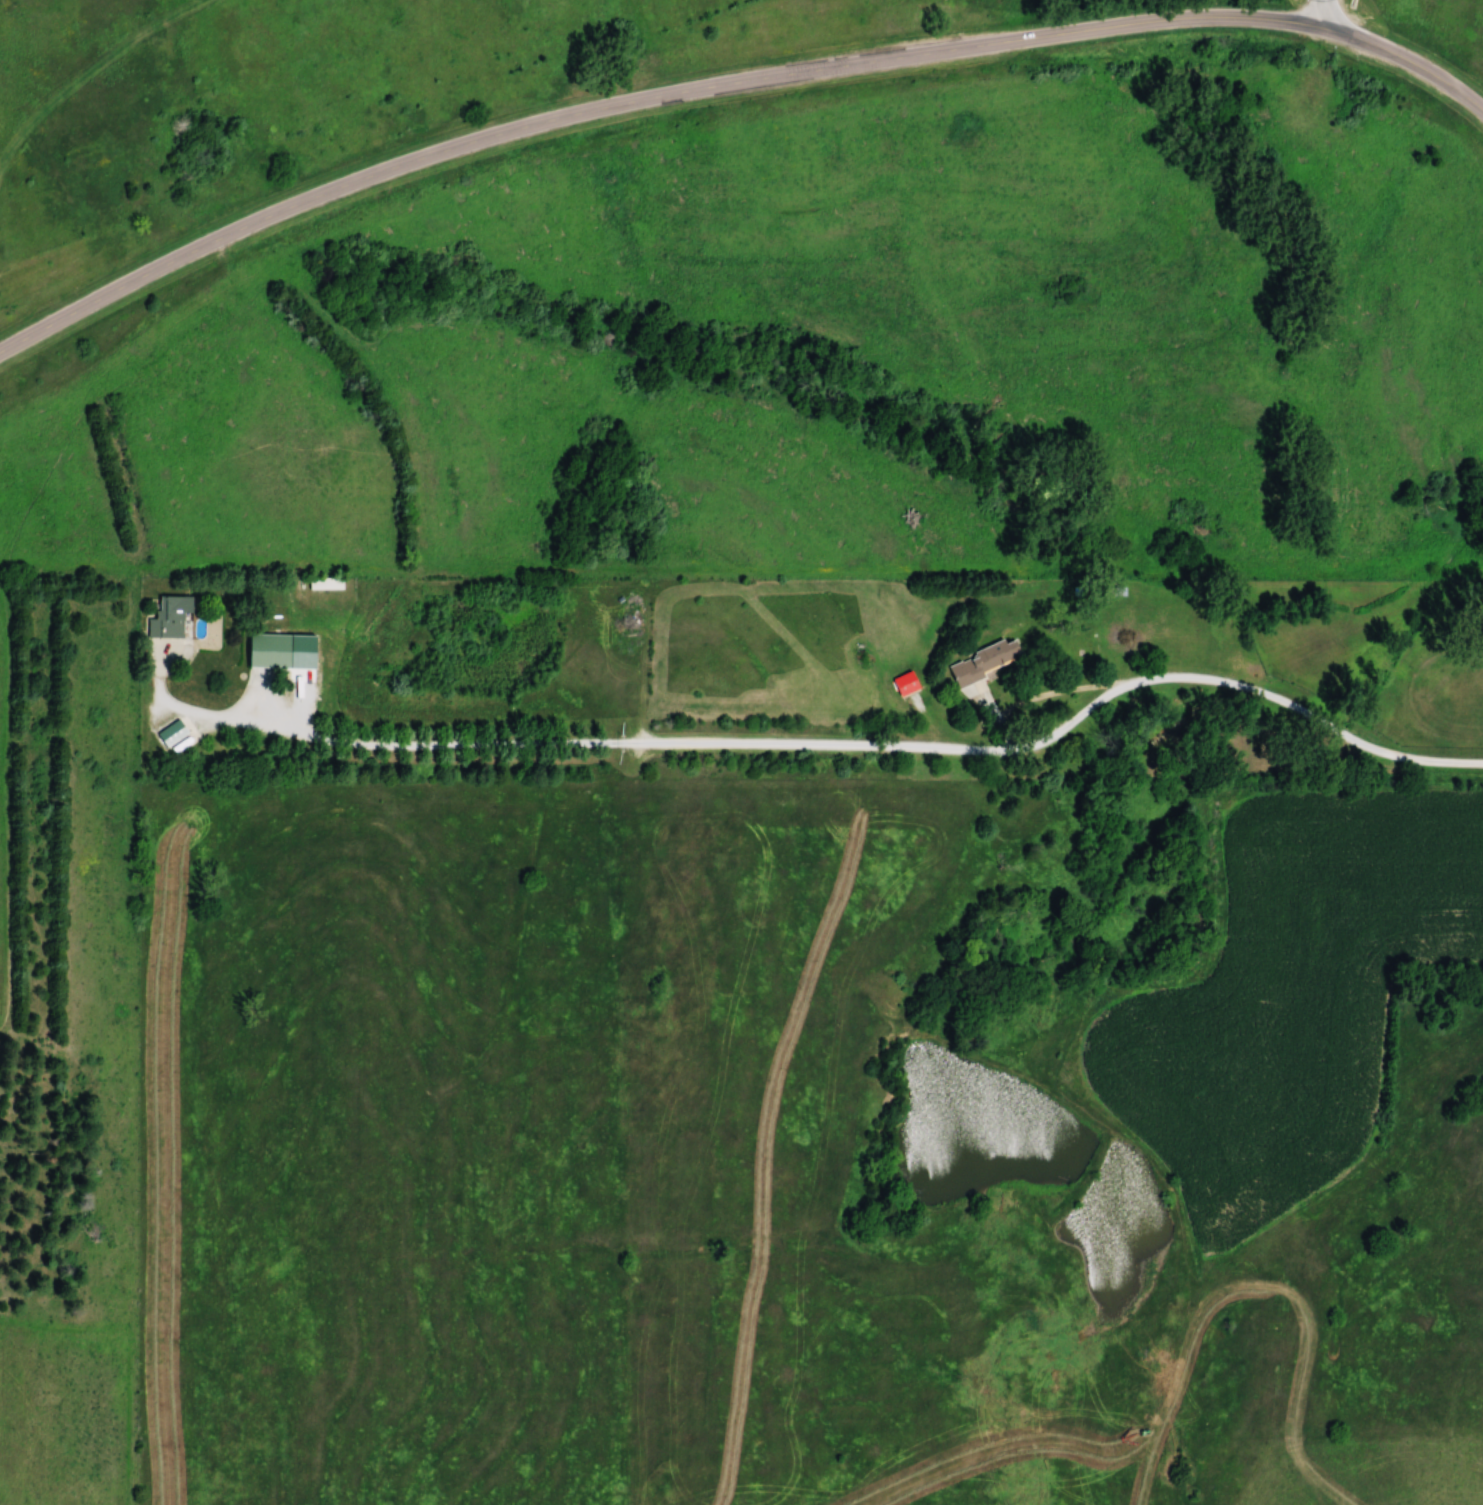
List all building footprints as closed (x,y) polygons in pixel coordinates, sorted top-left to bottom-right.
[(184,614),(194,614),(194,597),(159,597),(158,620),(148,619),(148,638),(184,638),(184,614)] [(250,635),(250,667),(292,667),(292,635),(250,635)] [(1016,640),(1007,643),(1006,641),(949,664),(958,686),(1024,660),(1016,640)] [(189,734),(179,719),(157,734),(167,749),(189,734)]
